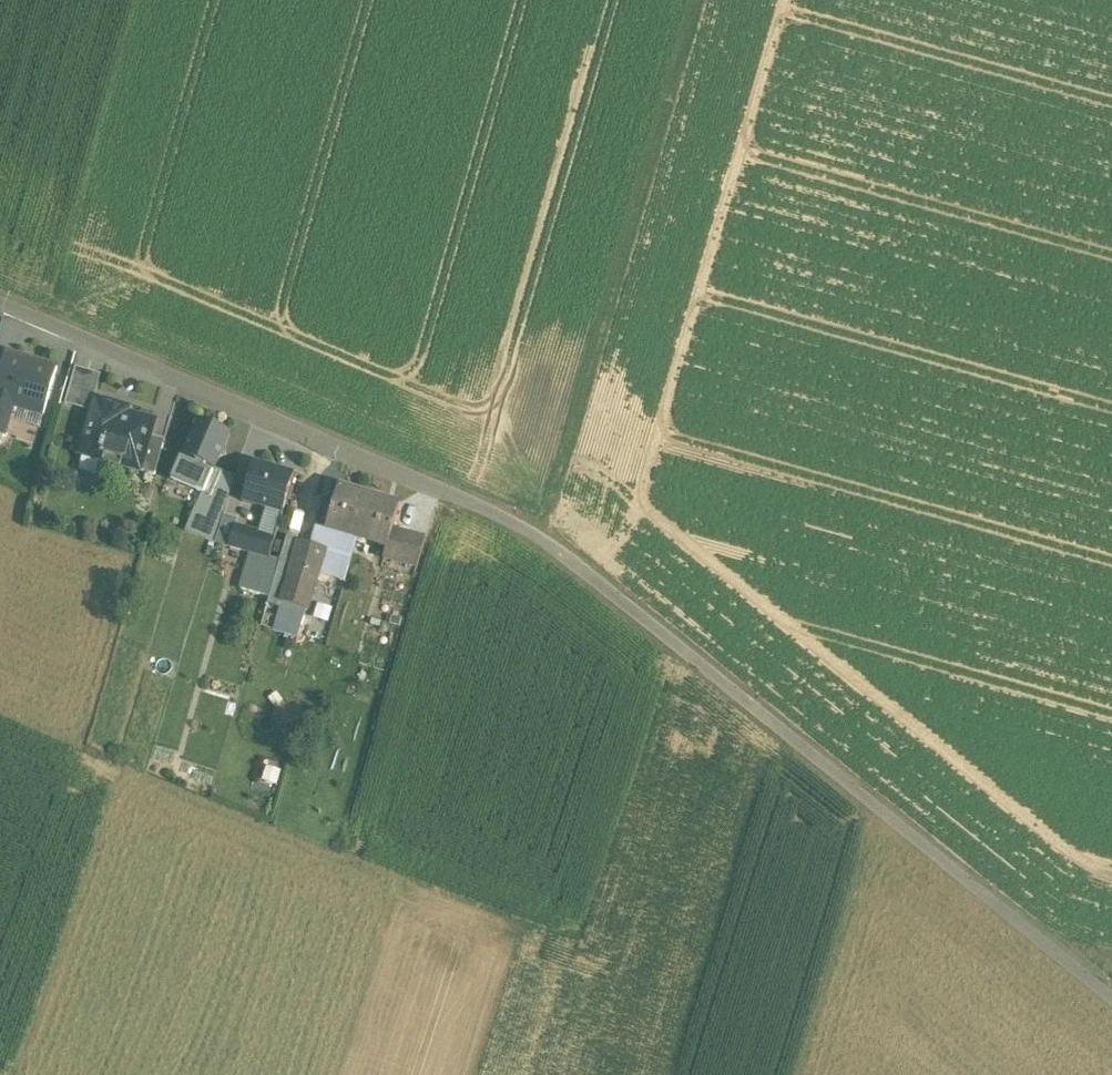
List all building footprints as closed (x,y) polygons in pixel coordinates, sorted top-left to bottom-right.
[(4,439),(13,407),(44,416),(57,369),(5,355),(0,373),(0,438),(4,439)] [(66,406),(91,413),(101,377),(76,370),(66,406)] [(113,408),(97,403),(78,470),(97,476),(102,455),(139,466),(147,438),(151,425),(112,413),(113,408)] [(230,435),(198,422),(183,458),(199,465),(215,472),(215,471),(230,435)] [(164,442),(147,438),(139,466),(138,471),(154,476),(164,442)] [(199,465),(183,458),(173,480),(189,488),(199,465)] [(215,472),(199,465),(189,488),(204,494),(192,533),(215,543),(235,479),(215,471),(215,472)] [(294,477),(254,465),(242,502),(265,509),(283,514),(294,477)] [(368,499),(339,490),(327,530),(327,531),(340,535),(342,531),(358,535),(368,499)] [(399,508),(368,499),(358,535),(374,540),(373,544),(387,548),(392,532),(399,508)] [(283,514),(265,509),(258,534),(275,539),(283,514)] [(237,520),(224,516),(216,544),(230,548),(230,547),(229,547),(235,528),(237,520)] [(340,535),(327,531),(327,530),(318,527),(312,547),(325,552),(318,575),(344,583),(358,535),(342,531),(340,535)] [(235,528),(229,547),(230,547),(252,553),(269,559),(275,539),(258,534),(235,528)] [(425,541),(392,532),(387,548),(383,559),(417,569),(425,541)] [(269,598),(269,600),(281,604),(299,543),(300,544),(300,542),(287,538),(280,562),(269,598)] [(299,543),(281,604),(306,612),(307,612),(318,575),(325,552),(312,547),(300,544),(299,543)] [(252,553),(241,589),(269,598),(280,562),(269,559),(252,553)] [(306,612),(281,604),(273,631),(297,638),(306,612)]
